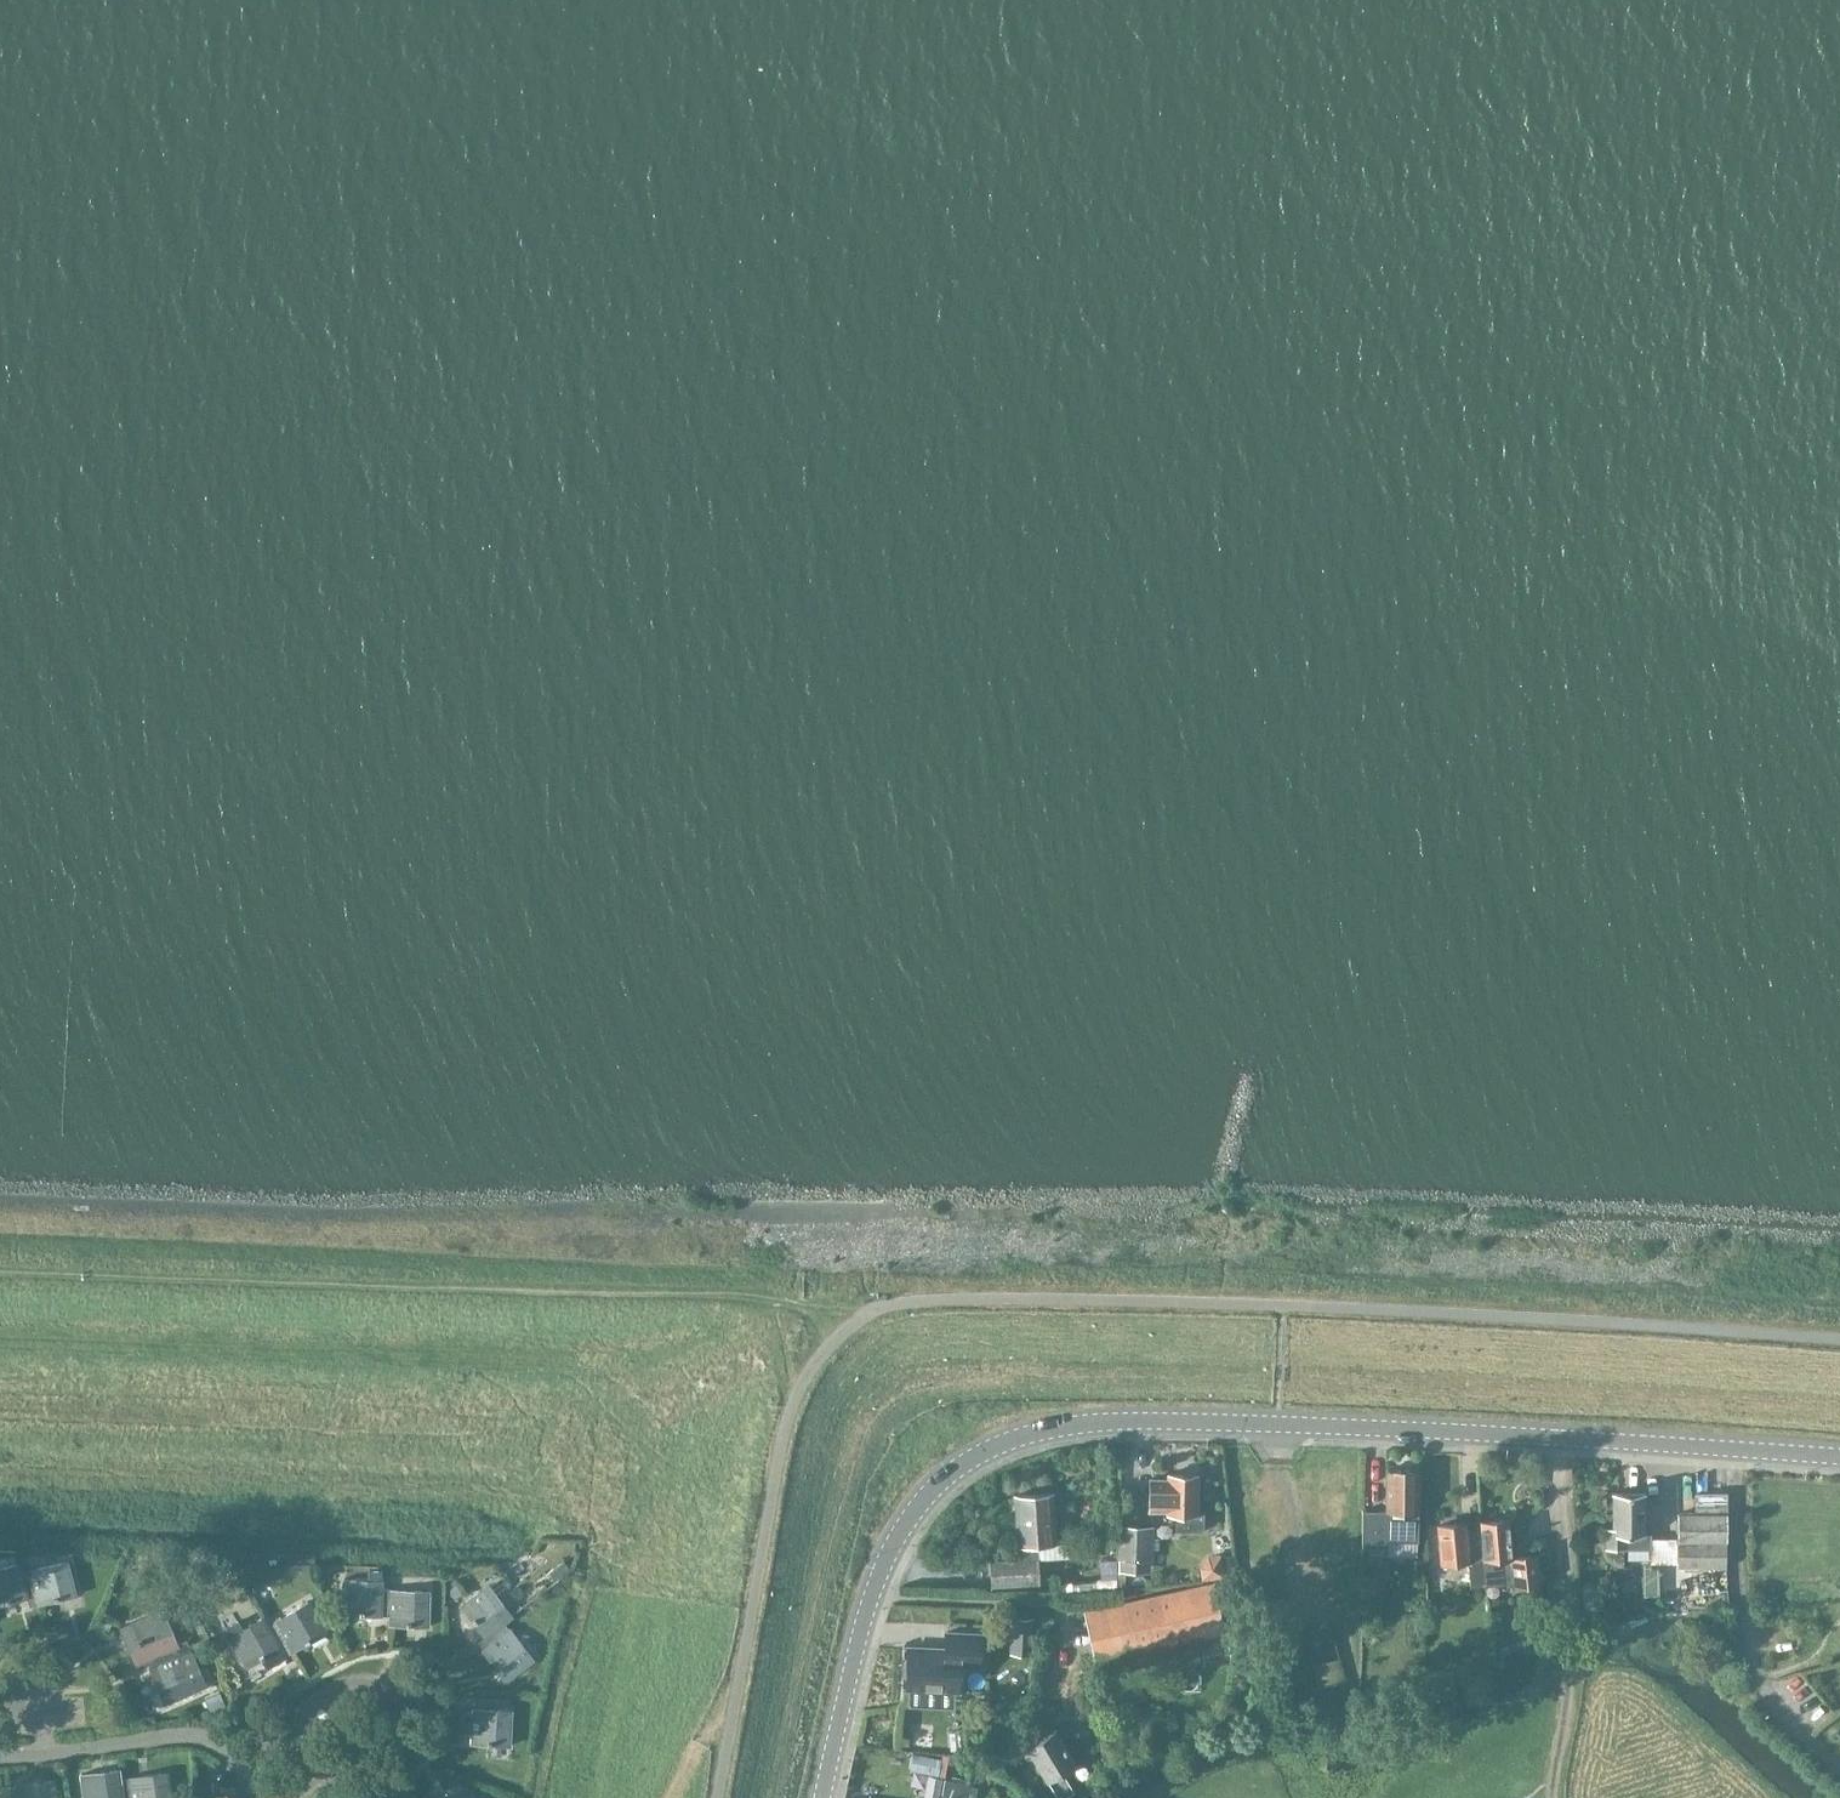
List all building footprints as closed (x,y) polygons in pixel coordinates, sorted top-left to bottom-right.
[(1419,1469),(1387,1469),(1386,1510),(1362,1510),(1361,1547),(1387,1547),(1387,1541),(1417,1541),(1419,1469)] [(1167,1510),(1167,1513),(1176,1513),(1176,1530),(1203,1530),(1204,1513),(1197,1512),(1198,1474),(1168,1474),(1168,1479),(1149,1478),(1149,1509),(1167,1510)] [(1677,1562),(1677,1567),(1692,1567),(1726,1566),(1726,1492),(1695,1493),(1695,1513),(1678,1513),(1677,1562)] [(1040,1582),(1038,1558),(1037,1544),(1056,1542),(1053,1493),(1014,1495),(1018,1559),(990,1561),(991,1585),(1040,1582)] [(1645,1547),(1645,1493),(1613,1493),(1613,1528),(1606,1528),(1606,1547),(1645,1547)] [(1479,1521),(1485,1584),(1515,1582),(1515,1586),(1540,1583),(1537,1554),(1512,1556),(1508,1519),(1479,1521)] [(1470,1585),(1485,1584),(1479,1521),(1437,1525),(1441,1564),(1468,1562),(1470,1585)] [(1118,1560),(1120,1560),(1120,1571),(1150,1571),(1150,1560),(1152,1560),(1153,1526),(1119,1526),(1118,1560)] [(33,1581),(39,1605),(75,1595),(66,1560),(30,1569),(30,1571),(21,1573),(24,1583),(33,1581)] [(1215,1560),(1193,1562),(1195,1581),(1217,1580),(1215,1560)] [(39,1605),(33,1581),(24,1583),(21,1573),(18,1562),(0,1567),(0,1605),(27,1598),(30,1607),(39,1605)] [(1097,1590),(1097,1591),(1118,1589),(1118,1577),(1101,1579),(1096,1579),(1096,1580),(1097,1590)] [(381,1612),(391,1612),(391,1601),(381,1601),(381,1590),(382,1579),(344,1578),(343,1615),(381,1616),(381,1612)] [(1072,1593),(1071,1583),(1071,1582),(1052,1583),(1053,1594),(1072,1593)] [(1213,1584),(1085,1612),(1095,1660),(1223,1632),(1213,1584)] [(486,1635),(492,1642),(501,1636),(495,1628),(504,1621),(512,1615),(490,1585),(461,1607),(483,1637),(486,1635)] [(391,1601),(391,1612),(390,1625),(428,1626),(429,1590),(391,1589),(391,1591),(381,1590),(381,1601),(391,1601)] [(276,1622),(267,1627),(273,1636),(281,1631),(287,1640),(293,1652),(326,1632),(307,1601),(275,1620),(276,1622)] [(164,1610),(121,1628),(136,1663),(147,1658),(166,1650),(169,1659),(179,1655),(192,1649),(184,1631),(174,1635),(164,1610)] [(279,1645),(287,1640),(281,1631),(273,1636),(267,1627),(262,1617),(243,1628),(238,1619),(224,1627),(248,1667),(262,1659),(266,1667),(286,1656),(279,1645)] [(509,1629),(504,1621),(495,1628),(501,1636),(492,1642),(482,1650),(505,1680),(533,1658),(511,1628),(509,1629)] [(960,1664),(979,1665),(981,1634),(945,1632),(944,1649),(907,1647),(907,1657),(902,1661),(901,1673),(906,1678),(905,1688),(959,1690),(960,1664)] [(169,1659),(166,1650),(147,1658),(151,1667),(149,1668),(164,1702),(206,1684),(192,1649),(179,1655),(169,1659)] [(463,1714),(462,1733),(472,1733),(472,1744),(509,1746),(511,1709),(473,1707),(473,1715),(463,1714)] [(1076,1763),(1054,1728),(1026,1745),(1059,1797),(1061,1797),(1074,1790),(1063,1771),(1076,1763)] [(81,1774),(85,1797),(133,1797),(131,1789),(122,1790),(120,1779),(119,1768),(81,1774)] [(133,1797),(171,1797),(167,1771),(129,1777),(130,1778),(120,1779),(122,1790),(131,1789),(133,1797)] [(968,1782),(943,1777),(940,1797),(965,1797),(968,1782)] [(17,1797),(55,1797),(52,1778),(15,1783),(17,1797)] [(461,1786),(440,1797),(468,1797),(461,1786)]
